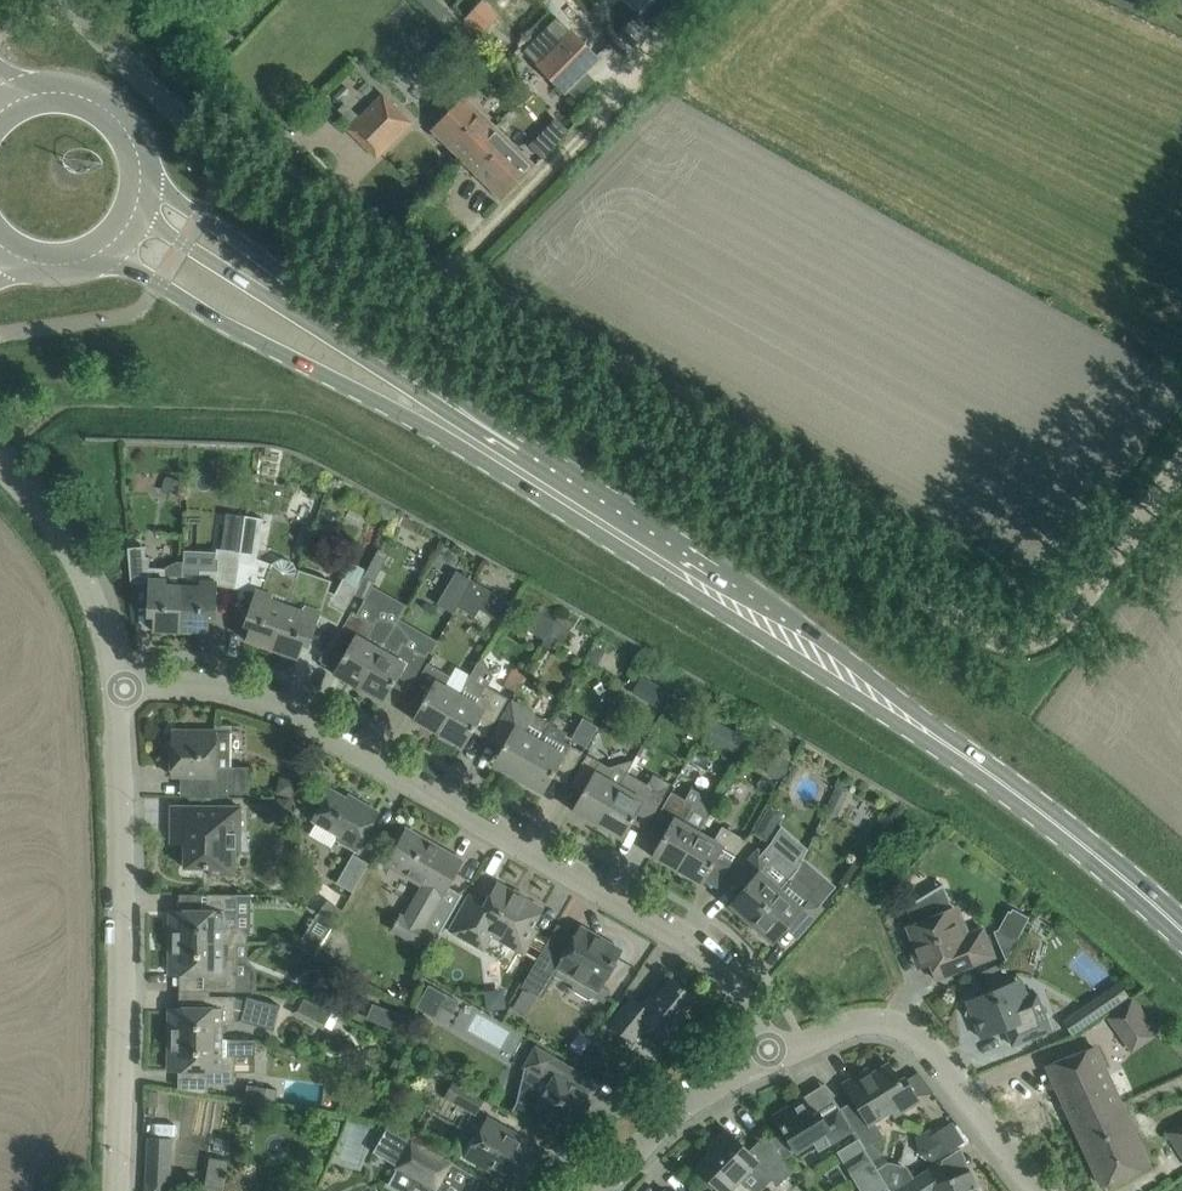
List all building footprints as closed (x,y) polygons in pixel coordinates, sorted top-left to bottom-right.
[(650,0),(625,0),(639,12),(650,0)] [(476,11),(466,21),(481,35),(491,25),(476,11)] [(571,30),(549,53),(537,65),(564,93),(599,58),(571,30)] [(400,112),(383,95),(352,125),(370,142),(400,112)] [(462,160),(495,126),(464,96),(431,129),(462,160)] [(559,123),(537,142),(548,154),(569,135),(559,123)] [(535,166),(534,165),(495,126),(462,160),(502,199),(535,166)] [(168,475),(161,490),(180,498),(186,482),(171,477),(168,475)] [(238,564),(246,515),(227,512),(222,549),(217,548),(215,560),(238,564)] [(246,515),(238,564),(255,567),(256,567),(258,558),(264,520),(246,515)] [(167,569),(149,568),(150,558),(147,558),(146,546),(128,548),(131,584),(149,582),(147,616),(154,616),(153,631),(181,632),(184,569),(185,562),(178,561),(166,567),(167,569)] [(256,590),(244,624),(250,626),(246,640),(272,649),(287,605),(296,579),(298,573),(293,562),(282,559),(272,564),(267,579),(254,577),(251,588),(256,590)] [(218,571),(200,570),(184,569),(181,632),(209,633),(210,618),(216,619),(218,571)] [(287,605),(272,649),(299,658),(304,644),(310,647),(325,601),(330,603),(336,593),(329,590),(332,581),(299,570),(298,573),(296,579),(287,605)] [(457,570),(437,604),(454,614),(459,606),(474,580),(457,570)] [(359,586),(355,594),(365,599),(375,580),(365,574),(359,586)] [(345,613),(355,594),(359,586),(344,577),(336,593),(330,603),(329,604),(345,613)] [(474,580),(459,606),(476,616),(491,590),(474,580)] [(535,611),(529,621),(549,632),(555,622),(535,610),(535,611)] [(377,619),(374,624),(352,611),(334,643),(347,650),(333,674),(359,688),(396,623),(377,619)] [(555,622),(545,640),(553,645),(557,640),(565,639),(570,631),(574,623),(560,615),(555,622)] [(427,657),(407,645),(410,640),(397,623),(396,623),(359,688),(384,703),(397,679),(410,686),(427,657)] [(597,665),(604,652),(594,646),(586,659),(597,665)] [(509,698),(488,686),(491,680),(481,662),(480,661),(461,694),(438,734),(464,748),(477,725),(490,732),(509,698)] [(438,734),(461,694),(446,685),(451,676),(428,663),(414,688),(426,696),(413,719),(438,734)] [(513,668),(504,684),(516,691),(525,675),(513,668)] [(657,686),(648,700),(663,708),(671,694),(657,686)] [(541,740),(551,723),(512,701),(493,734),(506,741),(493,765),(518,779),(540,740),(541,740)] [(702,715),(695,725),(704,730),(710,719),(702,715)] [(576,739),(593,748),(605,725),(588,716),(576,739)] [(735,752),(744,735),(729,727),(720,744),(735,752)] [(231,732),(216,732),(216,731),(172,730),(172,739),(169,741),(169,753),(172,755),(172,776),(181,776),(181,797),(230,797),(230,794),(250,794),(250,767),(231,767),(231,732)] [(540,740),(518,779),(543,794),(557,770),(569,777),(584,752),(561,739),(556,748),(541,740),(540,740)] [(620,785),(620,786),(628,773),(634,762),(631,761),(610,767),(588,754),(573,780),(586,787),(572,810),(597,825),(620,785)] [(776,754),(767,773),(785,782),(794,764),(776,754)] [(620,785),(597,825),(623,839),(636,816),(649,823),(663,798),(671,784),(654,774),(648,784),(628,773),(620,786),(620,785)] [(282,779),(278,796),(293,800),(297,783),(282,779)] [(677,871),(700,831),(717,802),(692,788),(686,799),(672,792),(653,825),(665,833),(652,856),(677,871)] [(340,836),(338,840),(356,851),(379,812),(360,801),(359,804),(331,789),(313,820),(340,836)] [(834,792),(824,815),(831,817),(835,816),(843,796),(834,792)] [(231,826),(241,826),(241,807),(172,806),(171,834),(185,834),(185,867),(209,868),(209,874),(235,875),(235,850),(231,850),(231,826)] [(777,820),(765,814),(755,834),(767,840),(777,820)] [(700,831),(677,871),(702,885),(712,868),(724,876),(745,839),(722,826),(715,840),(700,831)] [(446,850),(427,839),(406,827),(385,864),(423,886),(405,916),(401,914),(391,930),(429,952),(444,927),(463,894),(462,893),(462,894),(449,887),(465,861),(446,850)] [(769,859),(758,850),(731,881),(742,891),(729,905),(752,924),(794,875),(799,870),(777,851),(769,859)] [(369,863),(353,854),(337,883),(353,892),(369,863)] [(804,931),(824,907),(810,895),(814,892),(794,875),(752,924),(773,943),(792,921),(804,931)] [(508,940),(506,943),(524,953),(537,930),(532,928),(543,909),(526,899),(527,897),(515,890),(514,892),(498,883),(486,903),(470,894),(450,930),(477,946),(484,934),(490,938),(494,932),(508,940)] [(950,910),(943,913),(935,892),(944,886),(943,884),(905,907),(906,909),(908,908),(915,924),(907,927),(923,966),(930,963),(937,980),(995,957),(983,928),(961,937),(950,910)] [(171,911),(171,927),(174,930),(174,942),(235,943),(247,943),(247,936),(239,927),(235,927),(236,894),(207,894),(207,911),(171,911)] [(1013,909),(1001,930),(1018,939),(1030,918),(1013,909)] [(602,985),(621,950),(581,927),(577,935),(558,924),(522,987),(543,998),(562,964),(579,974),(573,985),(575,991),(589,999),(594,997),(604,1003),(612,990),(602,985)] [(313,955),(323,940),(307,930),(297,945),(313,955)] [(170,957),(170,973),(206,974),(206,991),(233,991),(235,991),(235,943),(174,942),(174,954),(170,957)] [(666,1038),(697,1000),(670,978),(645,1008),(632,998),(610,1024),(633,1043),(649,1024),(666,1038)] [(442,1008),(449,994),(429,983),(417,1005),(437,1016),(442,1008)] [(1019,1001),(1012,983),(988,993),(977,988),(972,999),(967,1001),(969,1007),(965,1015),(974,1019),(981,1038),(1006,1029),(1013,1046),(1052,1031),(1037,994),(1019,1001)] [(1120,983),(1063,1021),(1073,1036),(1130,998),(1120,983)] [(399,989),(395,999),(410,1005),(417,990),(408,986),(407,986),(399,989)] [(523,991),(512,1010),(527,1018),(538,999),(523,991)] [(173,1027),(173,1039),(222,1040),(222,1025),(235,1025),(235,1018),(241,1020),(241,1021),(275,1030),(281,1005),(247,996),(246,1001),(235,998),(235,996),(210,996),(209,1009),(170,1008),(170,1024),(173,1027)] [(1148,1015),(1135,996),(1107,1016),(1119,1035),(1148,1015)] [(304,998),(298,1010),(326,1025),(333,1012),(304,998)] [(373,1004),(367,1019),(403,1033),(409,1018),(373,1004)] [(234,1083),(235,1055),(254,1056),(254,1040),(222,1040),(173,1039),(173,1051),(169,1054),(169,1070),(209,1071),(209,1083),(234,1083)] [(570,1127),(581,1108),(589,1094),(568,1082),(576,1069),(536,1047),(525,1066),(551,1081),(544,1094),(517,1102),(512,1111),(545,1130),(553,1118),(570,1127)] [(1075,1125),(1122,1106),(1095,1048),(1048,1066),(1075,1125)] [(854,1130),(860,1140),(865,1148),(884,1136),(875,1121),(892,1111),(895,1116),(919,1101),(905,1077),(899,1081),(889,1063),(862,1080),(858,1074),(844,1083),(854,1100),(841,1108),(854,1130)] [(456,1080),(447,1095),(477,1112),(485,1097),(456,1080)] [(279,1090),(267,1089),(248,1086),(246,1100),(265,1103),(276,1104),(279,1090)] [(854,1130),(841,1108),(839,1106),(838,1107),(839,1108),(823,1118),(819,1111),(814,1114),(803,1097),(774,1115),(797,1153),(814,1142),(819,1151),(854,1130)] [(1122,1106),(1075,1125),(1102,1185),(1148,1165),(1122,1106)] [(488,1118),(486,1122),(482,1120),(473,1136),(477,1138),(467,1156),(521,1187),(543,1150),(488,1118)] [(951,1121),(921,1140),(934,1160),(964,1142),(951,1121)] [(452,1162),(389,1126),(374,1152),(397,1166),(396,1168),(399,1170),(416,1179),(418,1181),(417,1183),(430,1190),(436,1190),(452,1162)] [(696,1167),(721,1190),(731,1190),(757,1164),(779,1186),(792,1172),(766,1134),(749,1151),(726,1129),(707,1150),(710,1153),(696,1167)] [(172,1138),(149,1137),(147,1179),(146,1190),(174,1190),(174,1180),(170,1180),(172,1138)] [(890,1189),(865,1148),(860,1140),(841,1151),(848,1162),(846,1163),(852,1173),(854,1172),(860,1182),(858,1183),(863,1190),(887,1190),(890,1189)] [(230,1159),(210,1156),(205,1189),(206,1189),(206,1190),(224,1190),(230,1159)] [(932,1189),(933,1190),(978,1190),(970,1171),(948,1179),(941,1161),(893,1190),(930,1190),(932,1189)] [(391,1185),(403,1190),(409,1190),(416,1179),(399,1170),(391,1185)]
